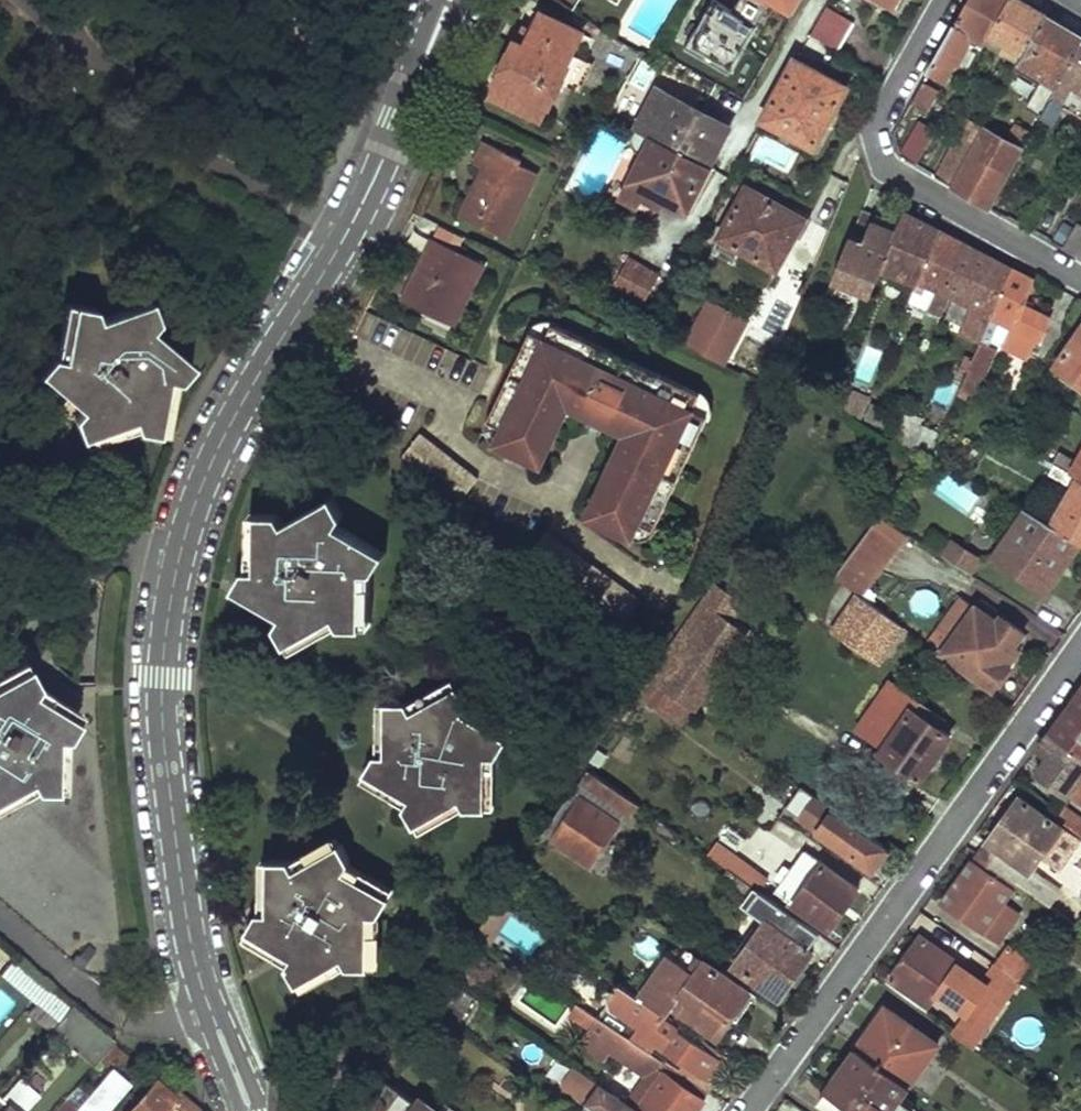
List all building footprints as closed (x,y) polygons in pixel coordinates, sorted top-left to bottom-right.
[(691,45),(734,69),(772,2),(793,14),(802,0),(717,0),(691,45)] [(929,72),(945,81),(970,35),(986,43),(1010,0),(970,0),(929,72)] [(1047,15),(1028,4),(1022,0),(1010,0),(986,43),(997,49),(1009,42),(1025,53),(1047,15)] [(856,22),(827,6),(812,33),(841,49),(856,22)] [(581,33),(541,14),(526,47),(520,44),(497,92),(542,113),(553,86),(572,96),(586,68),(568,59),(581,33)] [(1080,45),(1080,35),(1062,24),(1047,15),(1025,53),(1017,67),(1042,81),(1028,107),(1042,115),(1048,105),(1056,89),(1064,76),(1080,45)] [(1064,76),(1080,86),(1080,45),(1064,76)] [(848,87),(797,60),(776,98),(765,119),(817,148),(848,87)] [(925,79),(912,102),(927,110),(940,88),(925,79)] [(728,128),(657,89),(631,140),(631,148),(636,153),(643,158),(623,195),(638,203),(646,188),(686,210),(709,165),(728,128)] [(1066,95),(1056,89),(1048,105),(1059,111),(1066,95)] [(984,125),(972,118),(956,147),(953,146),(936,176),(951,185),(984,125)] [(1008,138),(984,125),(951,185),(992,208),(1033,132),(1016,123),(1008,138)] [(935,134),(921,126),(903,158),(917,165),(935,134)] [(761,133),(749,156),(786,176),(798,153),(761,133)] [(519,156),(482,139),(471,162),(482,168),(459,215),(502,237),(534,171),(517,163),(519,156)] [(806,218),(749,187),(720,238),(779,270),(806,218)] [(883,270),(901,226),(883,216),(865,208),(830,295),(850,302),(852,296),(870,301),(883,270)] [(913,303),(941,231),(929,225),(906,213),(901,226),(883,270),(917,282),(910,301),(913,303)] [(1078,224),(1064,248),(1080,259),(1080,226),(1078,224)] [(942,291),(962,242),(954,237),(941,231),(913,303),(943,315),(950,296),(942,291)] [(483,264),(432,239),(402,300),(453,326),(483,264)] [(983,336),(1002,291),(980,281),(990,256),(977,249),(962,242),(942,291),(950,296),(973,308),(966,327),(983,336)] [(1002,291),(1013,268),(990,256),(980,281),(1002,291)] [(659,273),(629,258),(609,298),(637,314),(659,273)] [(1031,277),(1013,268),(1002,291),(983,336),(993,341),(1001,320),(1040,342),(1048,318),(1029,309),(1021,305),(1031,277)] [(761,306),(721,284),(690,342),(728,366),(761,306)] [(144,315),(135,297),(83,321),(80,312),(63,311),(55,349),(62,351),(59,370),(39,366),(30,379),(73,411),(67,419),(76,437),(109,419),(107,416),(124,409),(131,424),(144,426),(148,389),(141,388),(144,372),(170,375),(177,359),(138,325),(144,315)] [(700,395),(553,323),(546,340),(530,332),(487,424),(502,431),(496,444),(539,465),(569,401),(589,411),(584,425),(601,433),(607,420),(630,431),(590,513),(633,535),(641,520),(656,527),(708,418),(695,411),(700,395)] [(1057,366),(1080,383),(1080,331),(1057,366)] [(854,380),(871,384),(881,350),(864,345),(854,380)] [(949,413),(957,381),(938,377),(931,408),(949,413)] [(873,400),(837,386),(832,401),(865,420),(873,400)] [(927,428),(905,419),(897,438),(919,449),(927,428)] [(477,476),(418,430),(400,455),(458,501),(477,476)] [(1079,464),(1062,454),(1056,464),(1080,478),(1080,461),(1079,464)] [(1056,464),(1051,474),(1075,487),(1054,525),(1080,539),(1080,478),(1056,464)] [(969,514),(981,495),(944,472),(932,491),(969,514)] [(335,510),(324,494),(275,523),(271,515),(254,515),(250,554),(257,555),(256,574),(236,573),(229,587),(275,614),(270,622),(281,639),(312,618),(309,615),(326,606),(334,620),(347,621),(347,584),(340,583),(341,566),(367,567),(373,550),(330,521),(335,510)] [(1054,525),(1026,510),(997,554),(1047,589),(1061,569),(1080,541),(1080,539),(1054,525)] [(901,543),(874,523),(836,575),(863,595),(901,543)] [(642,599),(547,529),(527,554),(624,624),(642,599)] [(980,558),(953,540),(945,553),(972,571),(980,558)] [(736,597),(716,583),(637,693),(665,713),(677,697),(695,710),(748,632),(724,614),(736,597)] [(1027,629),(983,598),(977,607),(952,642),(939,633),(933,641),(997,686),(1013,665),(1005,660),(1027,629)] [(952,642),(977,607),(964,598),(939,633),(952,642)] [(906,627),(883,611),(861,645),(881,662),(906,627)] [(14,659),(0,669),(0,784),(24,768),(30,778),(47,776),(46,725),(53,724),(60,706),(18,684),(23,670),(14,659)] [(458,695),(449,685),(406,713),(400,703),(383,705),(385,758),(373,759),(367,774),(407,796),(403,805),(415,823),(458,793),(464,804),(482,802),(480,750),(488,750),(495,731),(452,710),(458,695)] [(1070,706),(1052,730),(1054,731),(1080,751),(1080,690),(1070,706)] [(953,736),(912,709),(884,752),(924,779),(940,756),(953,736)] [(1054,731),(1043,747),(1053,754),(1048,760),(1041,770),(1046,773),(1041,780),(1049,786),(1054,780),(1080,800),(1080,751),(1054,731)] [(640,805),(588,768),(547,836),(592,866),(620,824),(614,819),(620,811),(625,814),(634,814),(640,805)] [(891,848),(808,791),(795,809),(804,815),(803,816),(876,869),(882,859),(891,848)] [(1065,827),(1023,796),(1001,826),(981,854),(1038,896),(1049,882),(1033,870),(1065,827)] [(1068,803),(1059,816),(1080,833),(1080,813),(1068,803)] [(681,834),(659,818),(653,824),(677,841),(681,834)] [(761,846),(728,824),(720,835),(752,858),(761,846)] [(337,857),(328,846),(285,874),(279,864),(262,866),(264,919),(252,920),(246,935),(286,957),(282,966),(293,984),(337,954),(343,965),(361,963),(359,911),(367,911),(374,892),(331,871),(337,857)] [(861,889),(807,850),(779,890),(833,928),(848,908),(861,889)] [(1015,886),(974,859),(957,882),(941,902),(997,942),(1020,910),(1006,899),(1015,886)] [(770,879),(748,865),(742,876),(762,890),(770,879)] [(742,876),(729,868),(725,876),(757,900),(742,919),(760,933),(743,957),(735,954),(727,965),(735,970),(737,967),(782,998),(812,957),(808,953),(823,933),(762,890),(742,876)] [(984,978),(923,936),(908,957),(894,978),(930,1003),(949,978),(956,984),(945,1003),(960,1013),(948,1029),(971,1046),(1021,981),(996,964),(984,978)] [(1009,945),(996,964),(1021,981),(1034,963),(1009,945)] [(752,994),(688,950),(681,963),(672,957),(642,997),(651,1003),(670,1016),(675,1008),(720,1040),(732,1022),(752,994)] [(70,1009),(13,961),(1,974),(33,1002),(30,1015),(50,1032),(70,1009)] [(648,1009),(651,1003),(642,997),(622,984),(610,1003),(636,1021),(633,1024),(699,1070),(692,1079),(708,1090),(712,1092),(719,1082),(724,1075),(713,1066),(720,1057),(648,1009)] [(17,1002),(0,988),(0,1023),(17,1002)] [(476,1005),(454,991),(440,1013),(460,1027),(476,1005)] [(579,1004),(568,1020),(588,1033),(582,1043),(607,1060),(613,1053),(648,1077),(632,1100),(648,1110),(702,1110),(709,1101),(703,1097),(708,1090),(692,1079),(579,1004)] [(871,1032),(859,1049),(911,1086),(942,1045),(889,1007),(871,1032)] [(859,1049),(840,1076),(822,1102),(834,1110),(917,1110),(901,1100),(911,1086),(859,1049)] [(575,1067),(563,1084),(591,1104),(585,1110),(641,1110),(575,1067)] [(110,1073),(77,1110),(107,1110),(127,1086),(110,1073)] [(8,1091),(31,1106),(42,1090),(19,1075),(8,1091)] [(449,1100),(443,1110),(422,1093),(420,1098),(392,1077),(371,1110),(464,1110),(449,1100)] [(177,1094),(175,1097),(156,1081),(130,1110),(196,1110),(177,1094)] [(0,1098),(0,1110),(14,1110),(0,1098)] [(61,1101),(52,1110),(74,1110),(61,1101)]
